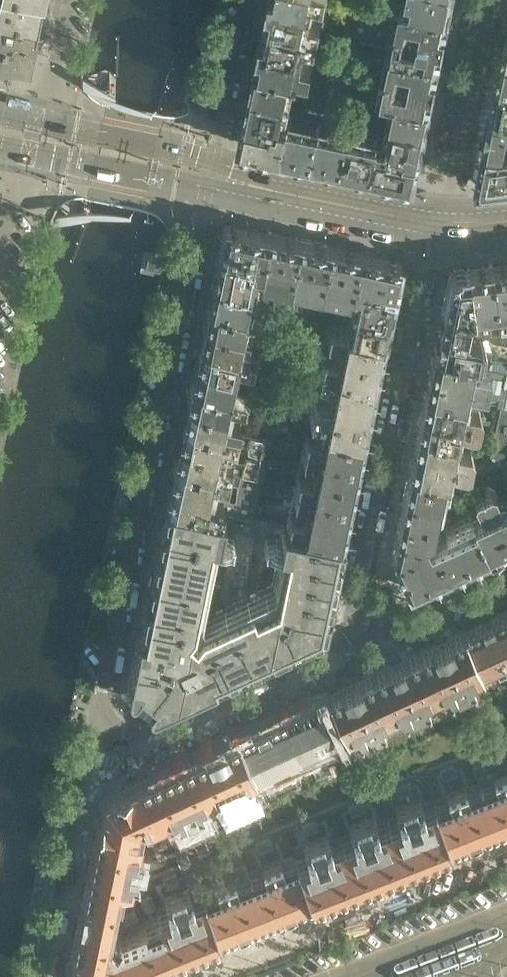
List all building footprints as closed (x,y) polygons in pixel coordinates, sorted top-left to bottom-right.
[(37,0),(0,0),(0,10),(33,17),(37,0)] [(305,5),(280,0),(269,0),(265,20),(320,32),(323,19),(303,15),(305,5)] [(361,0),(351,0),(348,14),(358,16),(361,0)] [(371,0),(361,0),(358,16),(367,18),(371,0)] [(451,11),(411,2),(402,0),(398,24),(412,27),(413,21),(423,23),(422,29),(447,34),(451,11)] [(454,0),(412,0),(411,2),(451,11),(454,0)] [(0,10),(0,54),(5,54),(9,55),(12,55),(27,58),(34,26),(31,25),(33,17),(0,10)] [(362,41),(367,18),(358,16),(353,39),(362,41)] [(317,45),(320,32),(265,20),(260,43),(296,50),(298,41),(317,45)] [(442,57),(447,34),(422,29),(420,34),(411,32),(412,27),(398,24),(393,47),(442,57)] [(349,61),(353,39),(343,37),(339,59),(349,61)] [(358,63),(362,41),(353,39),(349,61),(358,63)] [(294,60),(296,50),(260,43),(256,66),(291,73),(311,77),(313,64),(294,60)] [(437,79),(442,57),(393,47),(388,69),(403,72),(404,66),(413,69),(412,74),(437,79)] [(503,53),(498,81),(506,83),(506,54),(503,53)] [(344,84),(349,61),(339,59),(334,82),(338,83),(344,84)] [(353,85),(358,63),(349,61),(344,84),(353,85)] [(286,95),(291,73),(256,66),(251,88),(286,95)] [(433,102),(437,79),(412,74),(411,79),(402,77),(403,72),(388,69),(383,92),(397,95),(397,94),(433,102)] [(325,90),(327,80),(315,78),(313,87),(325,90)] [(338,83),(334,82),(327,80),(325,90),(336,92),(338,83)] [(498,81),(492,109),(506,112),(506,83),(498,81)] [(353,85),(344,84),(338,83),(336,92),(335,99),(350,102),(351,95),(353,85)] [(364,98),(366,88),(353,85),(351,95),(364,98)] [(323,97),(325,90),(313,87),(311,95),(323,97)] [(282,117),(286,95),(251,88),(245,118),(272,124),(272,121),(281,122),(282,117)] [(335,100),(335,99),(336,92),(325,90),(323,97),(335,100)] [(428,125),(433,102),(397,94),(397,95),(393,115),(393,118),(428,125)] [(363,105),(364,98),(351,95),(350,102),(352,102),(352,103),(363,105)] [(374,108),(376,100),(364,98),(363,105),(374,108)] [(506,134),(506,112),(492,109),(485,142),(505,146),(506,134)] [(422,155),(428,125),(393,118),(393,115),(381,113),(376,135),(381,136),(389,137),(388,139),(389,139),(388,145),(395,146),(395,149),(422,155)] [(283,152),(291,117),(290,117),(288,118),(282,117),(281,122),(272,121),(272,124),(245,118),(240,143),(283,152)] [(312,158),(320,123),(291,117),(283,152),(312,158)] [(342,164),(350,129),(320,123),(312,158),(342,164)] [(374,171),(381,136),(376,135),(350,129),(342,164),(374,171)] [(418,175),(422,155),(395,149),(395,146),(388,145),(389,139),(388,139),(389,137),(381,136),(374,171),(416,180),(418,175)] [(505,146),(485,142),(482,158),(476,157),(471,181),(481,191),(506,188),(506,145),(505,146)] [(260,265),(267,230),(224,221),(218,248),(248,254),(247,257),(255,259),(254,264),(260,265)] [(289,273),(297,236),(267,230),(260,265),(261,267),(289,273)] [(319,279),(326,242),(297,236),(289,273),(319,279)] [(349,284),(357,249),(326,242),(319,279),(348,285),(348,284),(349,284)] [(164,267),(168,253),(169,248),(150,244),(145,263),(164,267)] [(250,286),(254,264),(255,259),(247,257),(248,254),(218,248),(212,278),(250,286)] [(395,283),(399,263),(396,257),(357,249),(349,284),(357,286),(358,280),(363,281),(364,277),(395,283)] [(490,264),(496,317),(506,316),(505,307),(502,304),(506,304),(506,262),(490,264)] [(496,317),(490,264),(468,266),(472,308),(489,306),(486,309),(487,318),(496,317)] [(472,308),(468,266),(454,268),(450,272),(443,307),(467,313),(472,312),(472,308)] [(389,313),(395,283),(364,277),(363,281),(358,280),(357,286),(353,305),(389,313)] [(245,310),(249,289),(250,286),(212,278),(207,302),(245,310)] [(281,308),(283,300),(272,298),(270,305),(281,308)] [(291,309),(292,302),(283,300),(281,308),(291,309)] [(259,325),(261,313),(245,310),(207,302),(203,321),(241,329),(243,321),(259,325)] [(319,315),(321,307),(306,304),(305,312),(319,315)] [(280,316),(281,308),(270,305),(269,314),(280,316)] [(384,337),(389,313),(353,305),(348,330),(384,337)] [(328,317),(330,309),(321,307),(319,315),(328,317)] [(464,329),(467,313),(443,307),(439,328),(459,332),(464,329)] [(289,318),(291,309),(281,308),(280,316),(289,318)] [(317,323),(319,315),(305,312),(303,320),(317,323)] [(258,333),(241,329),(203,321),(199,340),(254,352),(258,333)] [(384,337),(348,330),(327,326),(325,336),(341,340),(340,348),(380,357),(384,337)] [(481,348),(483,337),(481,335),(467,332),(464,329),(459,332),(439,328),(434,347),(489,359),(491,350),(481,348)] [(250,372),(254,352),(199,340),(194,361),(233,369),(250,372)] [(489,359),(434,347),(426,387),(461,395),(495,403),(480,476),(506,464),(506,363),(489,359)] [(376,376),(380,357),(340,348),(338,358),(321,355),(319,365),(376,376)] [(231,378),(233,369),(194,361),(190,380),(246,392),(248,382),(231,378)] [(372,396),(376,376),(319,365),(317,376),(333,379),(332,387),(372,396)] [(244,402),(246,392),(190,380),(186,400),(228,409),(230,409),(231,400),(244,402)] [(367,415),(372,396),(332,387),(330,397),(314,394),(312,404),(367,415)] [(459,404),(461,395),(426,387),(422,408),(477,420),(478,413),(476,408),(459,404)] [(277,416),(280,400),(271,398),(268,414),(275,415),(277,416)] [(227,416),(228,409),(186,400),(182,418),(237,429),(239,419),(227,416)] [(287,419),(290,402),(280,400),(277,416),(275,415),(275,417),(287,419)] [(363,434),(367,415),(312,404),(309,417),(321,419),(320,426),(363,434)] [(475,428),(477,420),(422,408),(418,427),(452,434),(454,427),(470,430),(475,428)] [(178,439),(233,450),(235,443),(248,444),(248,449),(258,453),(257,455),(267,457),(271,436),(237,429),(182,418),(178,439)] [(359,455),(363,434),(320,426),(318,435),(306,433),(304,440),(303,444),(359,455)] [(450,444),(452,434),(418,427),(414,447),(469,459),(470,453),(467,448),(450,444)] [(350,497),(295,485),(297,473),(315,477),(317,468),(319,459),(301,456),(303,444),(272,438),(264,478),(260,499),(256,518),(279,523),(342,537),(350,497)] [(257,455),(257,457),(246,457),(244,462),(232,458),(233,450),(178,439),(174,460),(228,471),(240,474),(263,478),(267,457),(257,455)] [(355,475),(359,455),(303,444),(301,456),(319,459),(317,468),(355,475)] [(467,468),(469,459),(414,447),(409,467),(444,475),(446,467),(463,470),(467,468)] [(226,482),(228,471),(174,460),(169,480),(213,489),(215,480),(226,482)] [(440,495),(444,475),(409,467),(405,488),(440,495)] [(350,497),(355,475),(317,468),(315,477),(297,473),(295,485),(350,497)] [(260,499),(264,478),(263,478),(240,474),(236,494),(260,499)] [(235,500),(212,496),(213,489),(169,480),(165,499),(220,511),(256,518),(260,499),(236,494),(235,500)] [(436,511),(440,495),(405,488),(400,511),(431,518),(432,513),(436,511)] [(498,505),(499,501),(494,489),(489,488),(482,491),(506,543),(506,542),(506,500),(498,505)] [(506,543),(482,491),(474,495),(473,498),(478,510),(482,512),(472,517),(487,551),(506,543)] [(323,627),(342,537),(283,524),(279,545),(281,545),(272,586),(207,616),(203,607),(217,539),(218,540),(224,512),(165,499),(141,618),(130,671),(128,683),(156,705),(323,627)] [(429,529),(431,518),(400,511),(394,539),(412,542),(418,533),(422,532),(429,529)] [(487,551),(472,517),(453,525),(469,560),(487,551)] [(469,560),(453,525),(441,531),(440,536),(433,539),(448,570),(469,560)] [(448,570),(433,539),(427,542),(422,532),(418,533),(412,542),(428,579),(448,570)] [(428,579),(412,542),(394,539),(392,551),(408,588),(428,579)] [(464,629),(480,665),(493,659),(497,666),(506,662),(506,609),(464,629)] [(480,665),(464,629),(464,628),(418,649),(435,685),(446,680),(452,693),(475,683),(469,670),(480,665)] [(435,685),(418,649),(373,670),(389,706),(401,701),(407,714),(430,704),(424,690),(435,685)] [(389,706),(373,670),(327,691),(328,692),(344,727),(355,722),(361,735),(384,725),(378,711),(389,706)] [(344,727),(328,692),(283,713),(286,719),(299,748),(310,742),(314,751),(334,741),(331,733),(344,727)] [(477,705),(472,695),(468,697),(472,707),(477,705)] [(472,707),(468,697),(463,699),(467,709),(472,707)] [(299,748),(286,719),(283,713),(239,733),(238,732),(237,733),(254,768),(267,762),(271,770),(288,762),(285,754),(299,748)] [(432,726),(427,716),(423,718),(427,728),(432,726)] [(427,728),(423,718),(418,720),(423,730),(427,728)] [(254,768),(237,733),(191,754),(208,790),(219,785),(224,797),(247,786),(241,774),(254,768)] [(386,747),(381,737),(377,739),(382,749),(386,747)] [(382,749),(377,739),(372,741),(377,751),(382,749)] [(500,755),(496,745),(491,747),(495,757),(500,755)] [(495,757),(491,747),(486,749),(491,759),(495,757)] [(208,790),(191,754),(145,775),(162,811),(173,807),(179,819),(202,808),(197,795),(208,790)] [(340,768),(335,758),(331,760),(335,770),(340,768)] [(335,770),(331,760),(326,762),(331,772),(335,770)] [(454,774),(450,763),(445,765),(450,775),(454,774)] [(450,775),(445,765),(441,767),(445,777),(450,775)] [(491,777),(494,784),(483,789),(498,825),(506,821),(506,770),(491,777)] [(292,790),(284,774),(279,777),(287,792),(292,790)] [(162,811),(145,775),(104,794),(97,827),(132,834),(134,822),(140,820),(141,821),(162,811)] [(407,792),(403,782),(399,784),(403,794),(407,792)] [(403,794),(399,784),(394,786),(398,796),(403,794)] [(498,825),(483,789),(469,794),(466,787),(445,796),(448,802),(436,807),(443,824),(451,843),(498,825)] [(451,844),(451,843),(443,824),(436,807),(425,812),(419,798),(395,808),(400,822),(390,826),(404,863),(451,844)] [(252,808),(247,799),(242,801),(246,811),(252,808)] [(362,810),(358,800),(354,802),(358,812),(362,810)] [(246,811),(242,801),(237,803),(242,813),(246,811)] [(358,812),(354,802),(349,804),(353,814),(358,812)] [(316,831),(311,819),(307,820),(312,833),(316,831)] [(404,863),(390,826),(378,831),(373,819),(350,828),(355,840),(343,844),(358,881),(404,863)] [(209,829),(205,820),(199,822),(203,832),(209,829)] [(312,833),(307,820),(303,822),(308,834),(312,833)] [(203,832),(199,822),(193,825),(198,834),(203,832)] [(142,874),(147,849),(134,846),(136,834),(132,834),(97,827),(87,875),(118,882),(125,883),(128,871),(142,874)] [(358,881),(343,844),(331,848),(327,837),(304,846),(308,857),(296,862),(311,899),(358,881)] [(272,851),(269,842),(264,844),(267,853),(272,851)] [(267,853),(264,844),(259,846),(262,855),(267,853)] [(189,859),(186,851),(180,854),(184,862),(189,859)] [(184,862),(180,854),(174,856),(177,864),(184,862)] [(177,864),(174,856),(168,859),(171,867),(177,864)] [(226,869),(223,861),(218,863),(221,871),(226,869)] [(311,899),(296,862),(285,867),(282,861),(263,868),(265,875),(252,880),(267,917),(286,909),(286,908),(311,899)] [(221,871),(218,863),(212,865),(216,874),(221,871)] [(108,930),(118,882),(87,875),(73,944),(99,949),(107,939),(102,935),(103,929),(108,930)] [(48,884),(49,878),(49,877),(42,876),(41,876),(40,883),(47,885),(48,884)] [(267,917),(252,880),(238,885),(236,879),(215,887),(218,893),(205,898),(220,935),(267,917)] [(220,935),(205,898),(193,903),(188,891),(164,900),(169,912),(158,917),(160,922),(173,954),(220,935)] [(173,954),(160,922),(158,917),(157,913),(149,917),(150,919),(141,923),(143,929),(119,938),(114,944),(125,973),(173,954)] [(114,944),(107,939),(99,949),(73,944),(66,973),(71,976),(114,976),(125,973),(114,944)]
